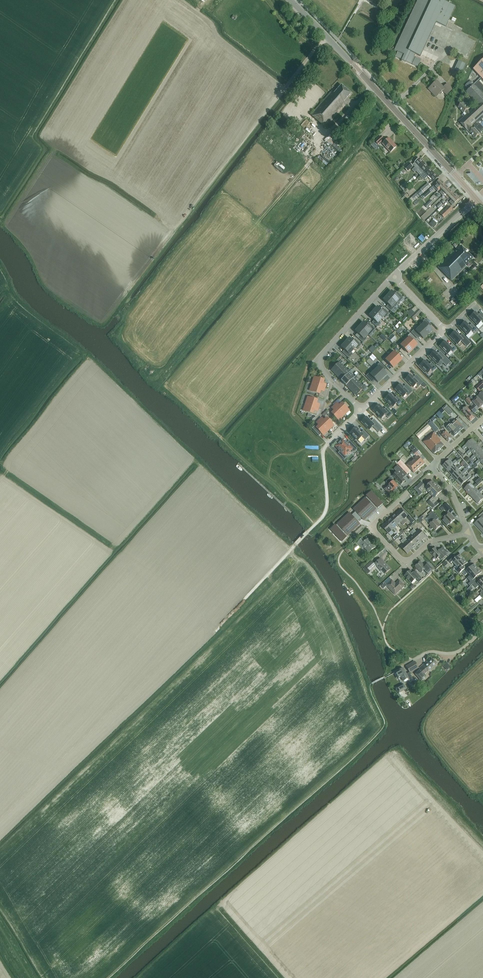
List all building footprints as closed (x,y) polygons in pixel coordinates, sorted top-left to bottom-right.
[(402,60),(402,61),(405,62),(406,62),(418,67),(421,60),(414,57),(415,54),(420,56),(436,22),(446,27),(450,17),(455,7),(445,2),(446,0),(418,0),(394,50),(398,52),(395,57),(402,60)] [(459,61),(454,70),(462,74),(466,64),(459,61)] [(474,70),(481,78),(474,84),(482,93),(482,61),(474,70)] [(443,88),(437,81),(428,89),(432,93),(435,96),(437,94),(438,95),(443,91),(447,95),(453,89),(447,84),(443,88)] [(471,81),(465,86),(469,89),(474,84),(471,81)] [(474,84),(469,89),(466,92),(478,104),(470,112),(467,114),(459,122),(467,130),(472,126),(473,125),(482,116),(482,93),(474,84)] [(334,93),(331,91),(311,115),(326,127),(346,104),(344,102),(351,93),(341,85),(334,93)] [(469,109),(463,103),(458,107),(464,113),(465,112),(467,114),(470,112),(467,110),(469,109)] [(482,131),(482,116),(473,125),(481,133),(482,131)] [(480,134),(474,128),(472,126),(467,130),(475,138),(480,134)] [(383,140),(383,139),(380,136),(375,141),(378,145),(381,142),(382,144),(390,152),(397,147),(392,142),(392,141),(389,138),(385,141),(383,140)] [(331,138),(328,141),(339,152),(342,149),(331,138)] [(423,174),(423,173),(428,168),(419,158),(415,162),(415,163),(412,165),(417,170),(418,169),(423,174)] [(404,168),(407,171),(412,167),(409,163),(404,168)] [(428,168),(423,173),(423,174),(420,176),(422,179),(423,178),(425,179),(428,176),(434,182),(438,177),(428,168)] [(440,189),(445,184),(440,179),(436,184),(437,185),(435,186),(437,188),(439,187),(440,189)] [(423,193),(431,186),(428,183),(420,189),(423,193)] [(441,192),(443,194),(444,193),(445,193),(449,189),(445,184),(440,189),(442,190),(441,192)] [(429,189),(422,196),(424,198),(431,192),(429,189)] [(445,197),(447,199),(449,197),(450,198),(454,194),(449,189),(445,193),(447,195),(445,197)] [(449,202),(452,205),(459,199),(454,194),(450,198),(451,200),(449,202)] [(426,211),(428,209),(427,208),(433,203),(430,200),(422,208),(426,211)] [(449,206),(441,215),(444,218),(452,210),(449,206)] [(461,246),(453,253),(452,252),(445,260),(443,258),(439,261),(441,263),(437,267),(451,281),(466,266),(465,265),(473,258),(461,246)] [(456,296),(460,300),(466,294),(462,289),(456,296)] [(399,302),(403,298),(398,293),(396,296),(391,291),(387,296),(395,303),(398,300),(399,302)] [(383,300),(388,305),(386,307),(391,311),(395,307),(393,306),(395,303),(387,296),(383,300)] [(385,318),(389,313),(384,309),(382,311),(377,307),(373,311),(381,319),(384,316),(385,318)] [(418,309),(410,317),(413,320),(421,312),(418,309)] [(369,316),(374,320),(372,323),(377,327),(381,323),(379,321),(381,319),(373,311),(369,316)] [(482,323),(482,315),(482,314),(479,316),(475,312),(470,317),(478,325),(481,321),(482,323)] [(427,326),(430,324),(425,319),(421,323),(423,324),(420,327),(428,335),(432,330),(427,326)] [(465,322),(460,327),(468,334),(471,331),(473,333),(477,329),(472,324),(469,326),(465,322)] [(370,324),(368,327),(363,323),(359,327),(367,334),(370,332),(371,333),(375,329),(370,324)] [(363,343),(366,339),(367,338),(365,337),(367,334),(359,327),(355,332),(360,336),(358,338),(363,343)] [(418,329),(416,328),(414,329),(423,339),(428,335),(420,327),(418,329)] [(452,334),(450,336),(457,344),(461,341),(467,347),(471,343),(462,334),(460,336),(455,331),(454,332),(454,331),(452,333),(452,334)] [(417,345),(411,339),(408,336),(406,337),(408,339),(405,341),(412,349),(417,345)] [(356,347),(357,349),(361,344),(356,340),(354,343),(349,338),(345,343),(353,350),(356,347)] [(402,344),(401,342),(399,344),(408,353),(412,349),(405,341),(402,344)] [(445,341),(440,346),(447,354),(451,351),(453,352),(457,348),(452,344),(450,346),(445,341)] [(344,354),(349,358),(352,354),(351,353),(353,350),(345,343),(341,347),(346,351),(344,354)] [(393,350),(391,352),(393,354),(390,356),(397,364),(402,360),(393,350)] [(435,351),(429,356),(437,364),(441,361),(446,366),(451,362),(442,353),(439,356),(435,351)] [(387,359),(386,357),(384,359),(393,368),(397,364),(390,356),(387,359)] [(336,375),(344,367),(341,364),(343,362),(341,360),(332,370),(336,375)] [(429,365),(425,361),(420,365),(427,373),(431,370),(432,372),(437,368),(431,363),(429,365)] [(382,370),(384,367),(380,363),(376,366),(377,368),(375,371),(382,378),(386,374),(382,370)] [(342,380),(350,372),(351,371),(350,369),(347,371),(344,367),(336,375),(341,380),(342,380)] [(366,376),(368,378),(371,375),(378,382),(382,378),(375,371),(372,373),(371,372),(366,376)] [(341,380),(346,386),(346,385),(354,377),(350,372),(342,380),(341,380)] [(423,383),(417,376),(414,379),(410,374),(405,379),(413,387),(416,384),(419,387),(423,383)] [(356,375),(354,377),(346,385),(351,390),(359,383),(355,379),(357,377),(356,375)] [(323,384),(324,380),(314,377),(312,384),(325,388),(326,385),(323,384)] [(359,383),(351,390),(356,395),(366,386),(364,384),(362,386),(359,383)] [(310,391),(319,394),(320,390),(324,392),(325,388),(312,384),(310,391)] [(407,386),(404,388),(400,384),(395,389),(403,397),(406,394),(408,395),(412,391),(407,386)] [(390,394),(385,399),(393,407),(396,403),(398,405),(402,401),(397,396),(394,398),(390,394)] [(465,394),(461,397),(465,401),(466,400),(472,407),(470,409),(474,414),(479,409),(473,402),(472,402),(469,398),(465,394)] [(316,404),(317,400),(308,397),(306,404),(318,408),(320,405),(316,404)] [(473,402),(479,409),(482,405),(482,403),(478,398),(473,402)] [(349,410),(342,403),(339,406),(337,403),(334,406),(344,415),(349,410)] [(303,411),(313,414),(314,410),(317,411),(318,408),(306,404),(303,411)] [(384,410),(379,405),(373,410),(381,418),(385,415),(388,418),(392,414),(386,408),(384,410)] [(450,415),(453,412),(447,406),(446,405),(443,407),(444,409),(450,415)] [(334,411),(332,413),(339,420),(344,415),(334,406),(332,408),(334,411)] [(466,415),(468,417),(467,417),(471,421),(475,418),(470,412),(470,411),(466,406),(461,410),(466,415)] [(364,419),(361,422),(369,430),(372,426),(378,432),(383,428),(374,419),(371,422),(366,417),(364,419)] [(334,425),(327,418),(324,420),(322,418),(319,420),(328,430),(334,425)] [(459,432),(464,428),(456,419),(454,421),(451,424),(459,432)] [(316,423),(319,426),(316,428),(314,426),(312,428),(319,436),(320,435),(321,436),(322,434),(323,435),(328,430),(319,420),(316,423)] [(438,429),(431,421),(428,424),(435,432),(438,429)] [(447,428),(450,432),(454,436),(459,432),(451,424),(447,428)] [(416,435),(419,439),(431,428),(428,425),(416,435)] [(356,427),(350,433),(352,435),(356,439),(358,440),(361,437),(365,440),(369,436),(363,430),(361,433),(356,427)] [(452,438),(446,431),(442,435),(448,442),(452,438)] [(423,442),(434,454),(437,451),(438,451),(444,446),(440,441),(441,441),(434,433),(423,442)] [(465,445),(462,448),(464,450),(467,447),(470,450),(476,444),(472,439),(465,445)] [(357,449),(351,443),(348,446),(343,440),(336,446),(340,451),(338,453),(344,459),(347,457),(345,455),(351,449),(354,452),(357,449)] [(476,444),(470,450),(467,453),(468,455),(471,452),(474,455),(481,449),(476,444)] [(413,452),(412,453),(415,457),(414,458),(421,466),(425,463),(423,461),(425,458),(413,445),(410,448),(413,452)] [(476,457),(479,460),(482,456),(482,451),(481,449),(474,455),(471,458),(473,460),(476,457)] [(414,473),(421,466),(414,458),(407,465),(414,473)] [(454,465),(457,462),(455,460),(452,463),(449,460),(443,466),(447,471),(454,465)] [(398,464),(402,469),(406,466),(401,461),(398,463),(398,464)] [(459,470),(462,467),(460,465),(457,468),(454,465),(447,471),(452,476),(459,470)] [(398,466),(394,469),(397,472),(393,476),(401,485),(405,481),(405,480),(403,479),(407,475),(398,466)] [(411,471),(406,466),(402,469),(407,474),(411,471)] [(463,475),(469,469),(467,467),(461,473),(459,470),(452,476),(456,481),(463,475)] [(456,481),(461,486),(468,480),(471,477),(469,475),(466,478),(463,475),(456,481)] [(399,487),(396,483),(391,478),(390,478),(389,479),(386,482),(388,485),(384,489),(389,494),(393,490),(394,491),(399,487)] [(426,487),(424,484),(423,484),(421,482),(416,487),(419,489),(417,491),(420,494),(422,492),(422,493),(426,489),(430,493),(437,486),(432,481),(426,487)] [(477,483),(474,486),(471,483),(464,489),(469,494),(475,488),(478,485),(477,483)] [(432,506),(434,504),(436,506),(441,501),(439,499),(436,496),(442,491),(437,486),(430,493),(434,497),(430,501),(429,503),(432,506)] [(475,488),(469,494),(473,499),(480,493),(482,490),(481,488),(478,491),(475,488)] [(336,525),(331,530),(342,542),(347,537),(346,537),(360,524),(358,521),(362,518),(364,520),(378,507),(378,508),(383,504),(371,491),(367,496),(367,497),(354,509),(356,512),(352,515),(350,513),(336,526),(336,525)] [(482,499),(482,496),(480,493),(473,499),(478,504),(482,499)] [(453,511),(446,503),(444,505),(442,507),(448,512),(449,511),(451,513),(453,511)] [(404,519),(407,516),(404,513),(406,512),(403,509),(402,510),(401,509),(396,514),(405,523),(407,522),(404,519)] [(435,531),(441,526),(436,521),(438,518),(433,512),(425,520),(431,526),(430,527),(430,528),(431,529),(432,530),(433,528),(435,531)] [(455,519),(449,513),(444,518),(450,524),(455,519)] [(392,518),(398,525),(401,522),(403,525),(405,523),(396,514),(392,518)] [(387,522),(396,532),(398,530),(395,527),(398,525),(392,518),(387,522)] [(391,531),(394,534),(396,532),(387,522),(382,527),(388,533),(391,531)] [(426,536),(420,530),(417,532),(414,529),(412,531),(421,541),(426,536)] [(412,531),(410,533),(413,536),(410,538),(416,545),(421,541),(412,531)] [(373,544),(368,539),(365,541),(363,538),(357,543),(362,548),(364,547),(369,553),(375,547),(372,544),(373,544)] [(410,538),(407,541),(405,538),(403,539),(412,549),(416,545),(410,538)] [(404,544),(401,547),(407,554),(412,549),(403,539),(401,541),(404,544)] [(439,551),(436,548),(430,552),(437,559),(440,556),(442,559),(444,557),(449,553),(445,549),(443,547),(439,551)] [(455,559),(453,557),(449,561),(452,565),(454,563),(456,566),(463,559),(460,555),(455,559)] [(390,569),(381,558),(375,564),(372,561),(366,567),(363,569),(368,574),(370,571),(376,565),(384,574),(387,573),(390,569)] [(457,569),(455,571),(459,574),(462,572),(463,571),(465,569),(463,567),(467,563),(463,559),(456,566),(458,568),(457,569)] [(428,574),(433,569),(436,567),(431,562),(429,565),(427,562),(424,565),(420,562),(415,566),(421,573),(424,570),(428,574)] [(478,569),(474,565),(469,569),(467,566),(465,569),(463,571),(462,572),(465,576),(468,573),(470,575),(478,569)] [(472,578),(471,579),(474,583),(473,584),(479,579),(477,577),(481,573),(478,569),(470,575),(472,578)] [(417,573),(415,571),(413,573),(411,570),(409,572),(409,571),(407,572),(406,574),(405,576),(412,583),(416,579),(420,582),(423,579),(417,573)] [(479,585),(481,588),(482,586),(482,579),(481,581),(479,579),(473,584),(476,588),(479,585)] [(386,585),(393,592),(394,591),(397,593),(405,586),(400,580),(396,584),(392,580),(386,585)] [(414,674),(421,681),(426,677),(424,674),(427,672),(437,664),(433,659),(431,661),(430,659),(419,669),(414,674)] [(414,661),(406,666),(410,673),(418,668),(414,661)] [(406,674),(403,668),(395,672),(394,673),(397,679),(401,677),(403,681),(408,678),(409,681),(412,679),(409,672),(406,674)]
